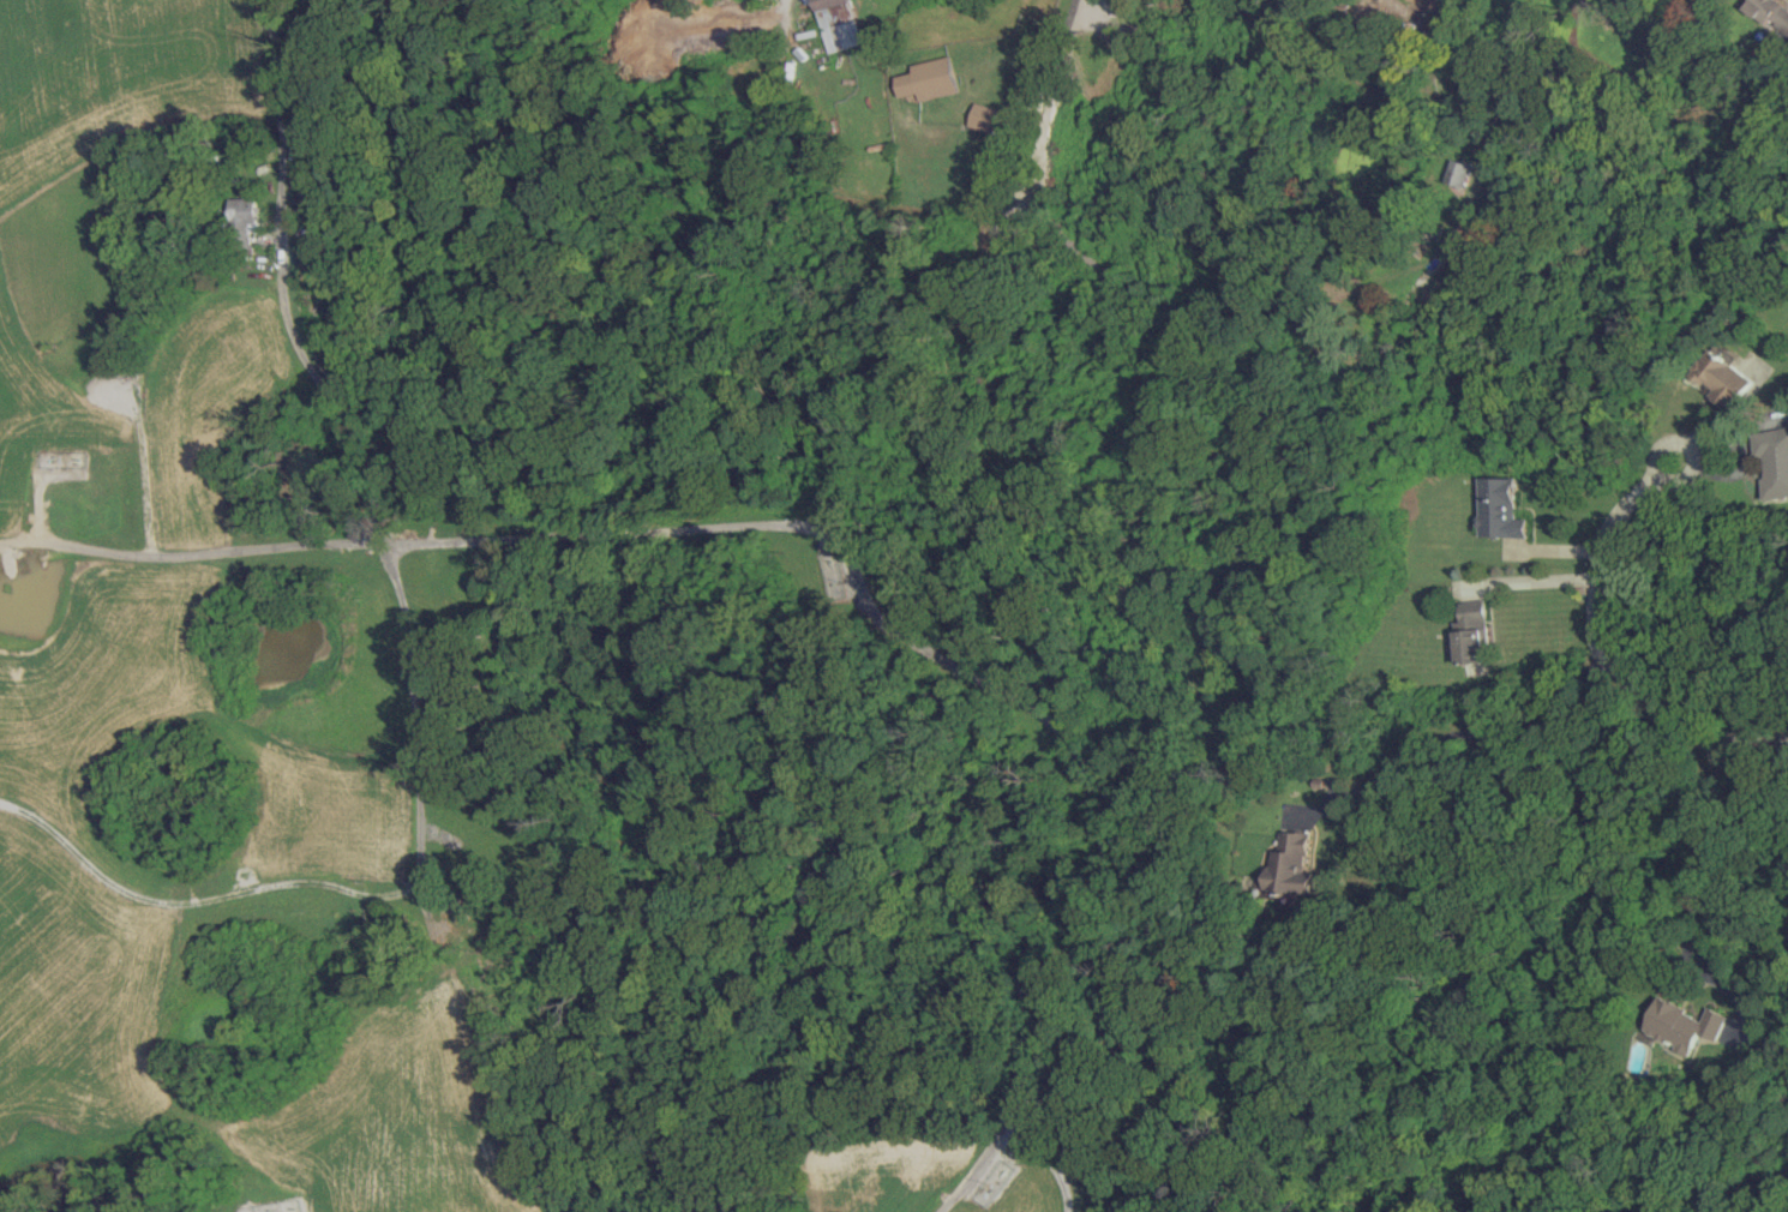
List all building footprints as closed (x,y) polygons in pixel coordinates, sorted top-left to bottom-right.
[(851,0),(815,0),(826,52),(861,44),(851,0)] [(1777,0),(1748,0),(1744,4),(1787,41),(1787,9),(1777,0)] [(911,63),(913,72),(896,75),(899,96),(918,93),(919,99),(957,93),(951,56),(911,63)] [(999,108),(974,102),(968,125),(994,131),(999,108)] [(1465,187),(1472,164),(1454,158),(1447,182),(1465,187)] [(258,197),(233,197),(235,244),(254,244),(253,222),(259,221),(258,197)] [(1708,395),(1729,410),(1751,379),(1708,349),(1691,374),(1713,389),(1708,395)] [(1787,497),(1787,427),(1752,432),(1756,459),(1764,457),(1770,500),(1787,497)] [(1517,478),(1479,477),(1477,535),(1528,537),(1528,518),(1516,517),(1517,478)] [(1453,621),(1458,664),(1489,661),(1483,599),(1458,602),(1460,620),(1453,621)] [(1315,894),(1317,872),(1307,871),(1310,832),(1280,830),(1278,849),(1271,848),(1267,890),(1315,894)] [(1701,1032),(1718,1040),(1729,1015),(1710,1006),(1704,1020),(1688,1013),(1690,1007),(1661,995),(1646,1031),(1678,1045),(1676,1050),(1690,1056),(1701,1032)]
